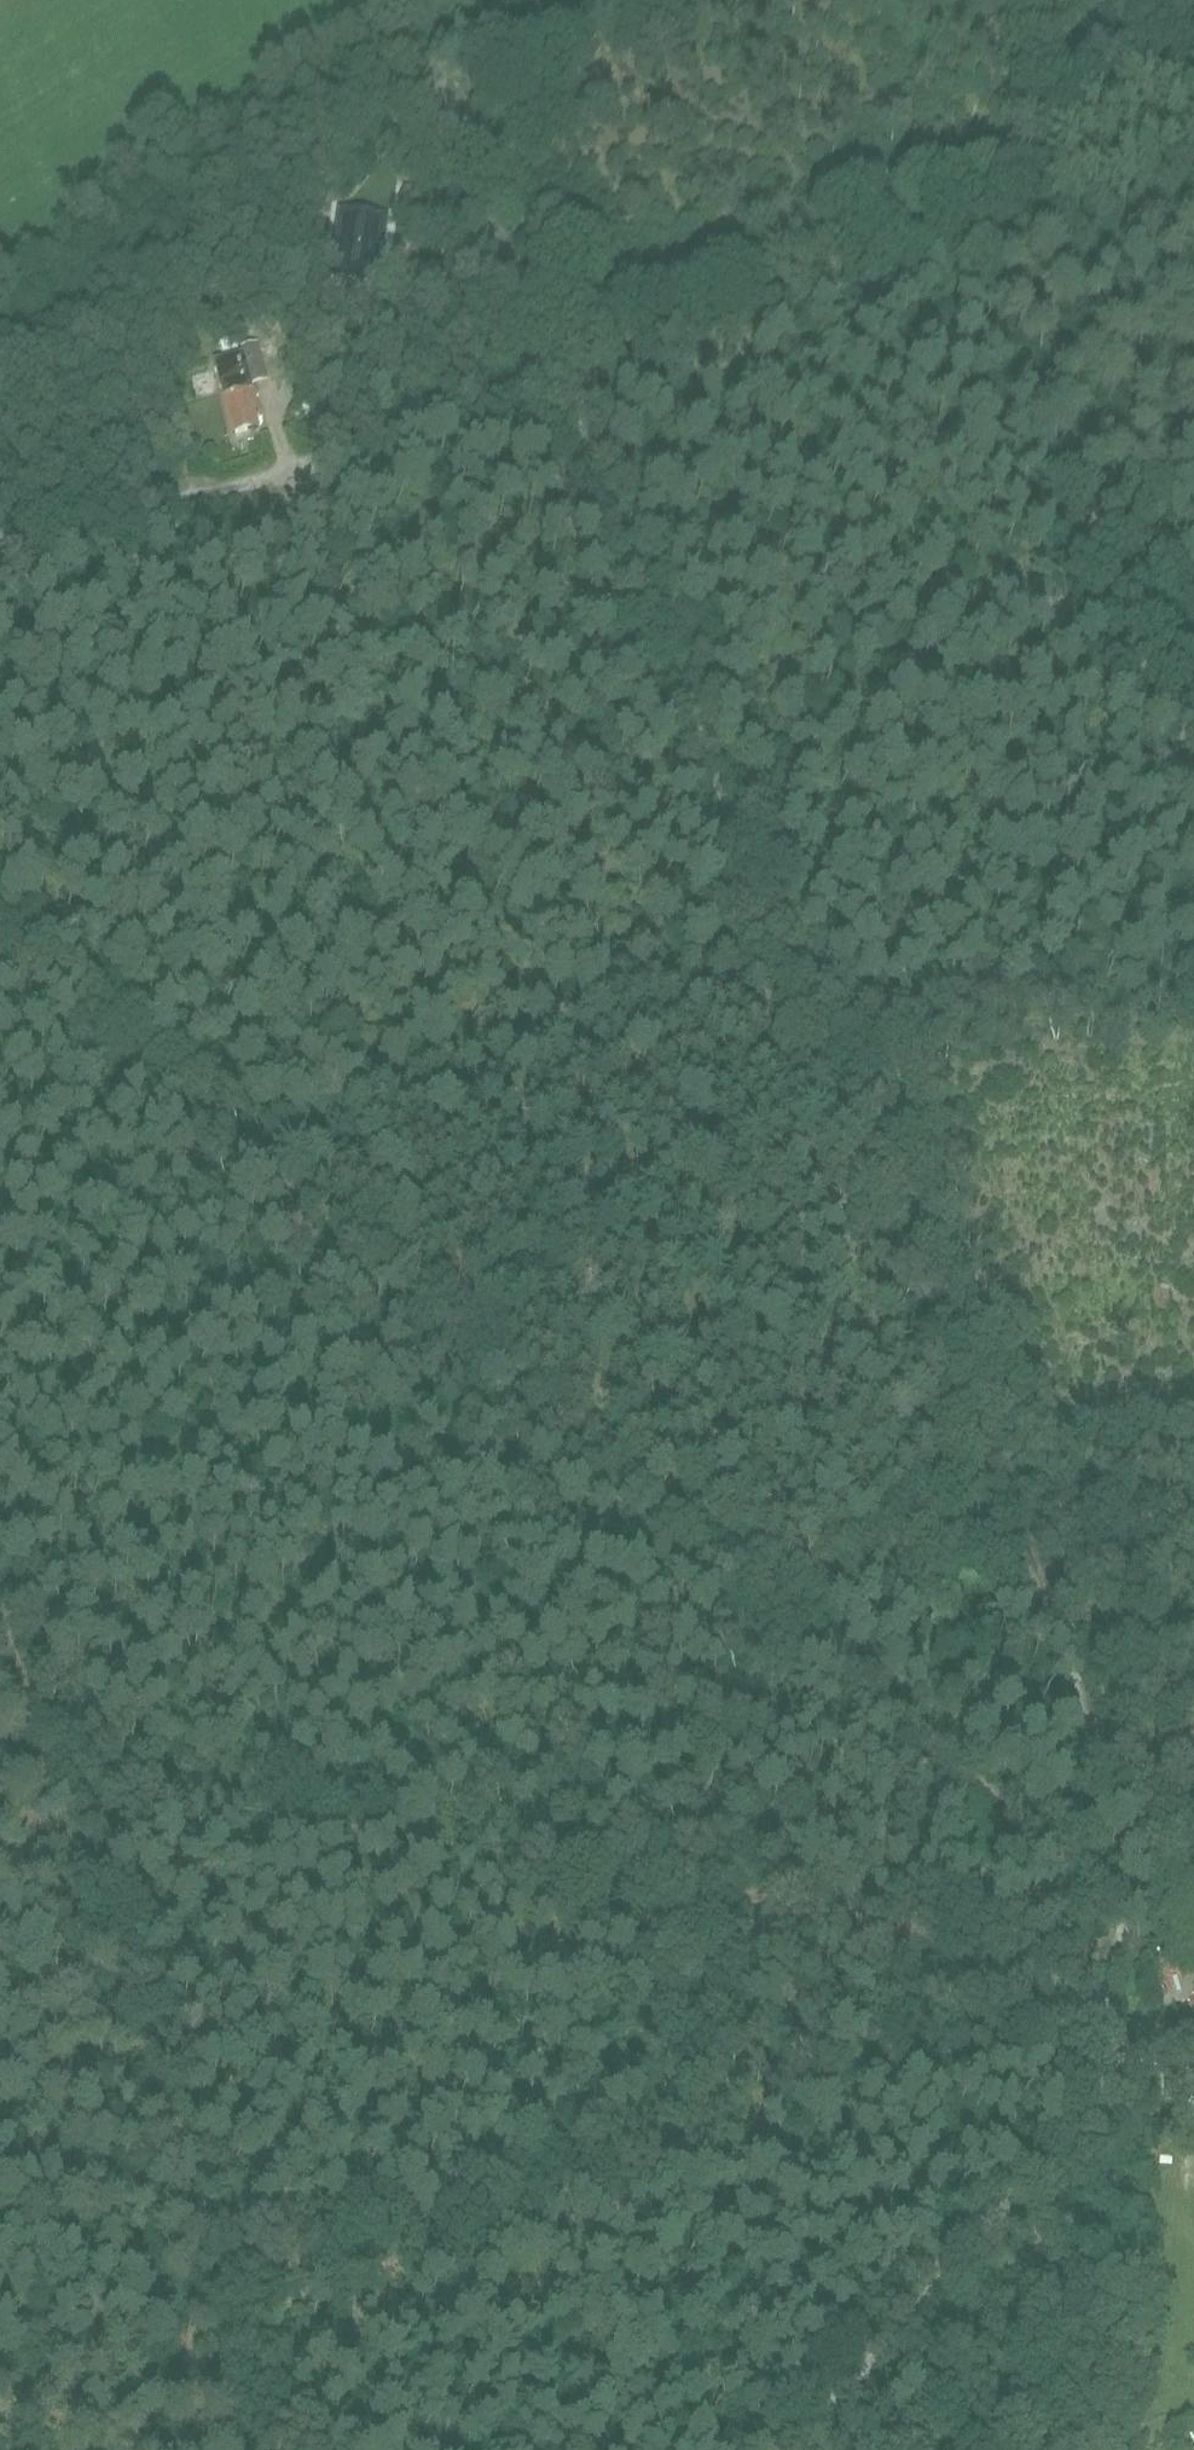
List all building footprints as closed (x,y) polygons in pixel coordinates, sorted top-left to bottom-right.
[(339,212),(332,265),(373,270),(375,252),(383,253),(387,218),(339,212)] [(267,378),(257,342),(241,347),(242,351),(215,359),(236,433),(261,426),(257,411),(261,409),(254,382),(267,378)] [(139,372),(154,366),(150,356),(149,357),(146,350),(135,355),(138,361),(135,362),(139,372)] [(26,395),(13,411),(24,419),(37,404),(26,395)] [(231,463),(257,454),(252,439),(225,448),(231,463)] [(1186,2039),(1193,2039),(1193,2022),(1186,2022),(1186,2039)] [(1109,2395),(1108,2407),(1123,2408),(1124,2396),(1109,2395)]
